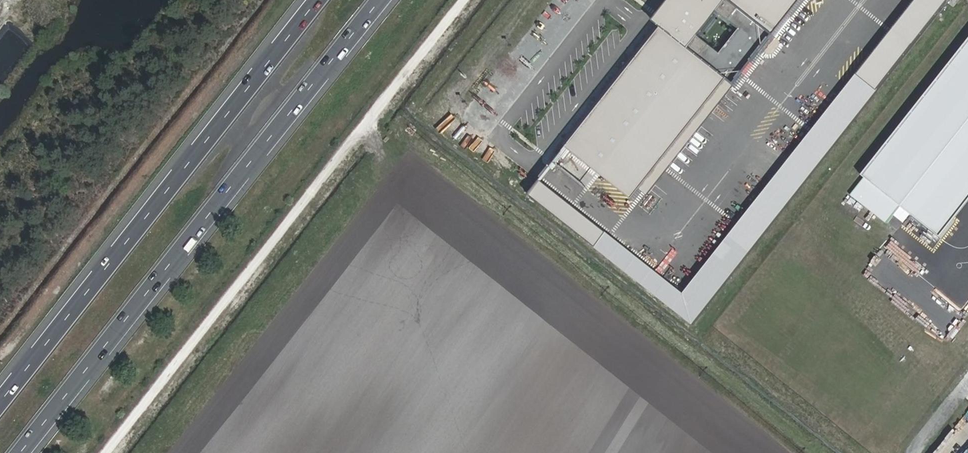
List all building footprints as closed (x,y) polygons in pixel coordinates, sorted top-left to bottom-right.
[(568,152),(643,209),(805,0),(686,0),(568,152)] [(845,138),(944,0),(912,0),(824,123),(845,138)] [(872,185),(874,187),(860,204),(897,233),(911,216),(951,248),(967,226),(967,65),(872,185)]
